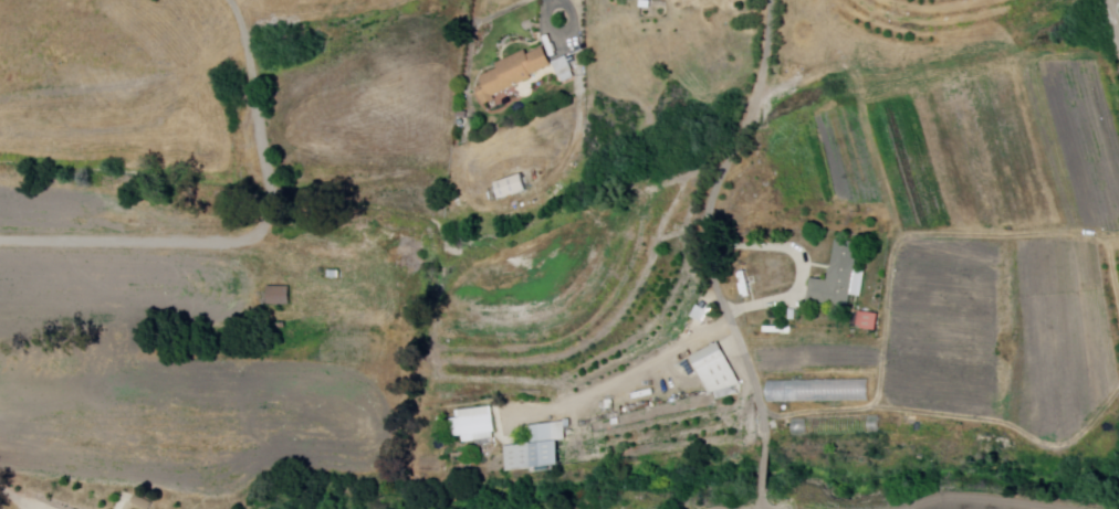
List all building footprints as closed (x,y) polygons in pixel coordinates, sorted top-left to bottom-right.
[(543,49),(552,66),(530,76),(532,79),(494,97),(496,102),(482,108),(475,92),(484,87),(480,78),(499,70),(496,65),(525,51),(527,55),(543,49)] [(566,56),(574,71),(572,72),(575,78),(563,85),(552,64),(566,56)] [(522,178),(527,192),(500,203),(493,185),(521,174),(522,178)] [(836,240),(860,243),(850,311),(806,305),(809,279),(829,283),(836,240)] [(290,286),(291,306),(268,307),(266,288),(290,286)] [(698,306),(691,319),(704,326),(711,312),(698,306)] [(859,311),(880,316),(877,333),(856,329),(859,311)] [(691,356),(713,397),(742,383),(720,341),(691,356)] [(493,405),(496,432),(494,432),(495,441),(452,445),(450,418),(457,417),(457,410),(493,405)] [(795,437),(795,418),(882,416),(882,435),(795,437)] [(531,425),(572,420),(573,426),(566,427),(567,439),(558,441),(562,464),(509,473),(504,446),(533,442),(531,425)] [(153,505),(150,508),(142,508),(132,503),(136,495),(153,505)]
